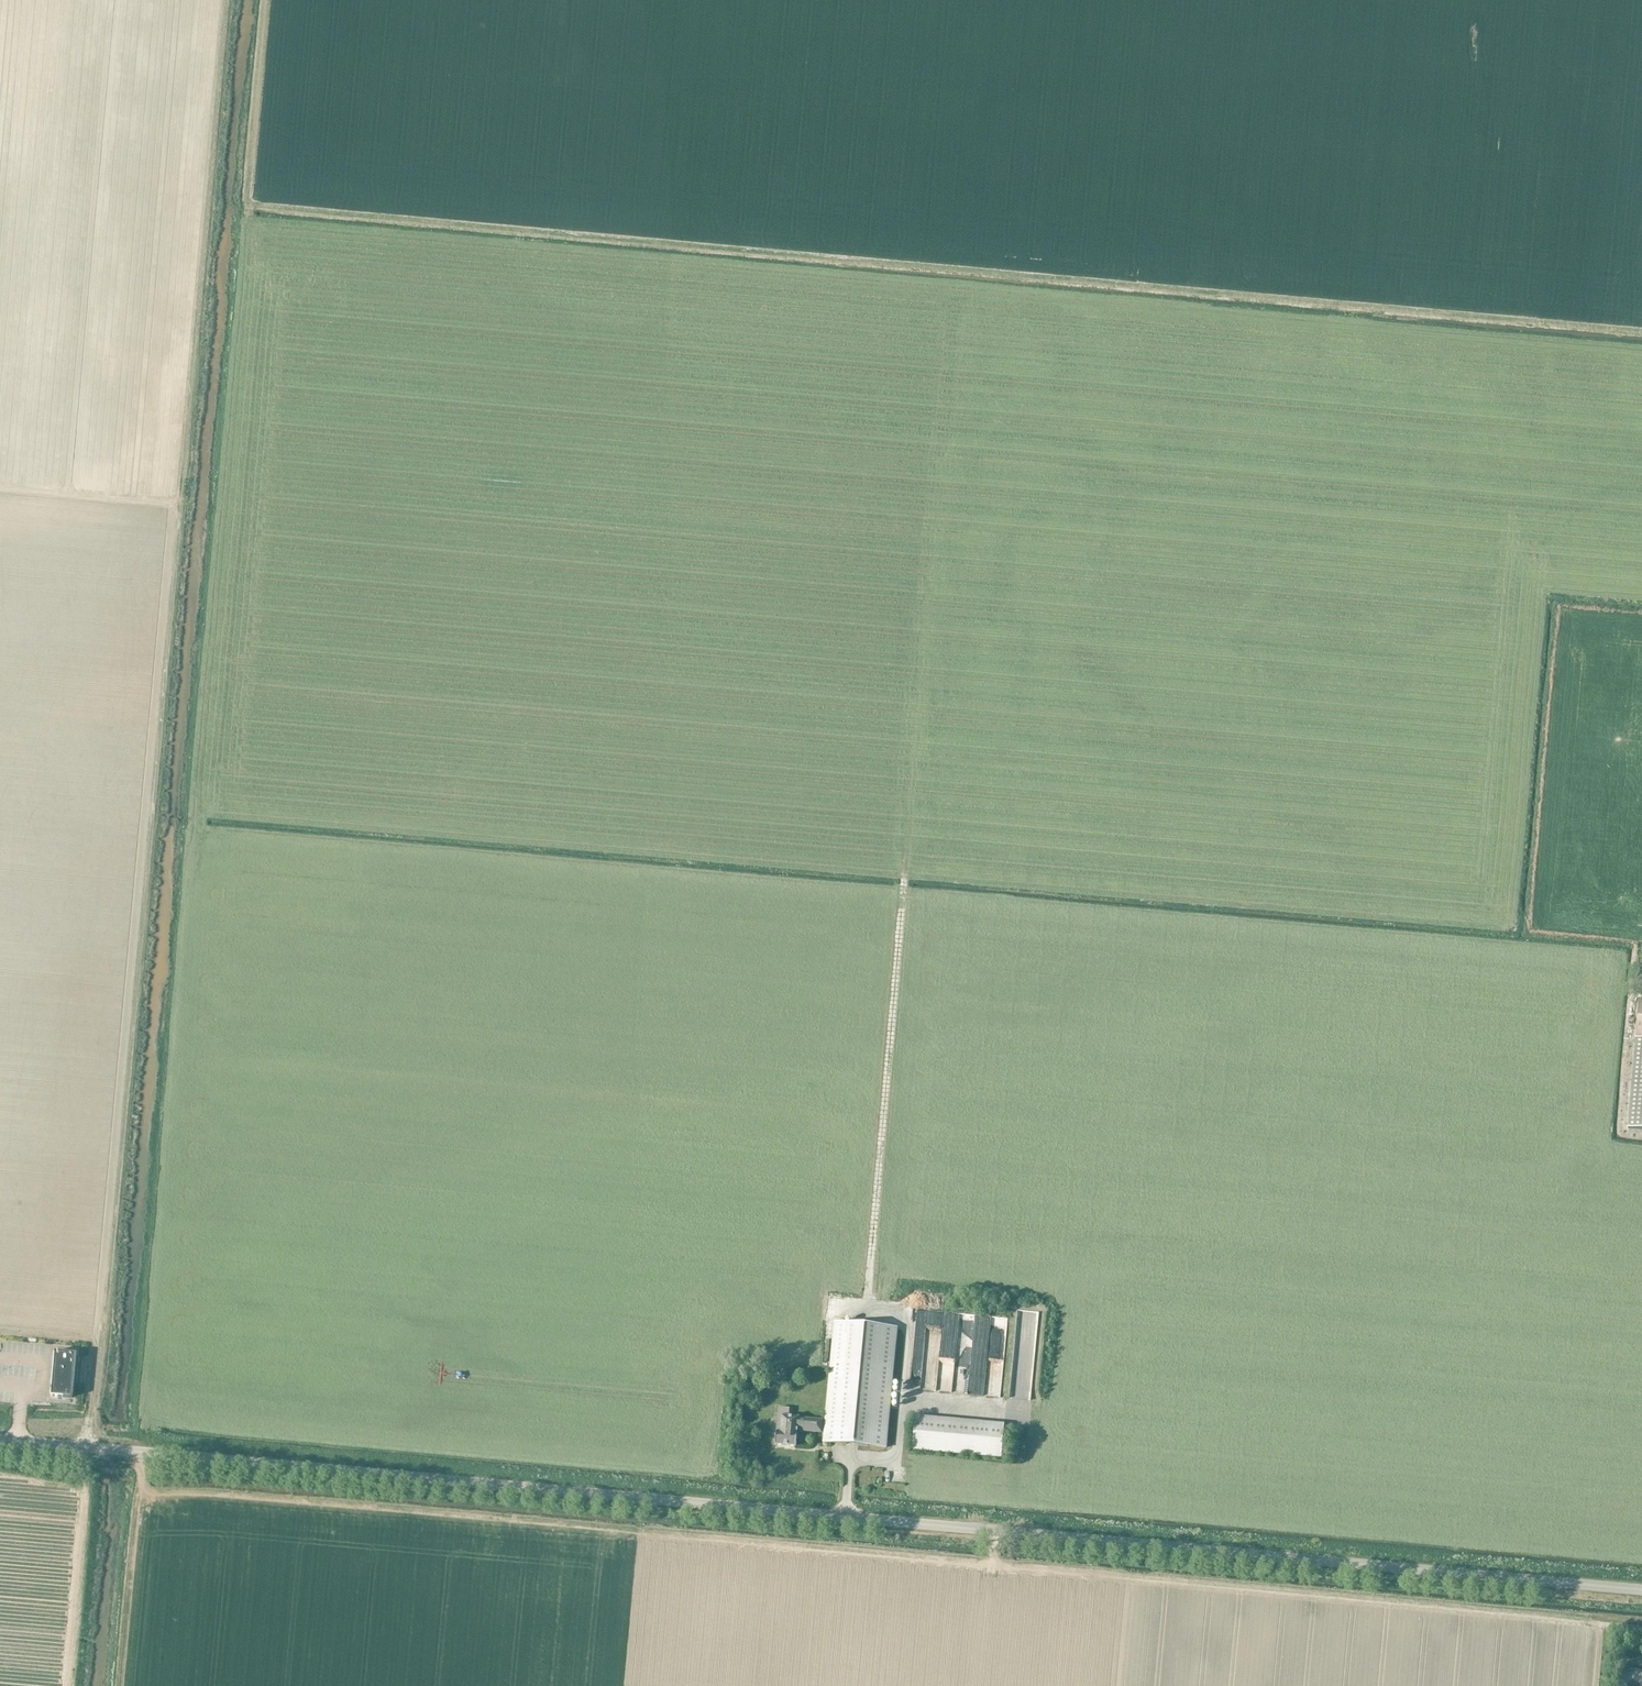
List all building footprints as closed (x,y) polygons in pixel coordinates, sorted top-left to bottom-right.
[(1636,1039),(1636,1038),(1628,1129),(1641,1130),(1641,1039),(1636,1039)] [(933,1338),(934,1317),(920,1316),(920,1307),(910,1307),(909,1337),(933,1338)] [(935,1350),(963,1352),(965,1317),(937,1316),(935,1350)] [(993,1395),(997,1320),(967,1318),(963,1394),(993,1395)] [(778,1432),(776,1444),(798,1446),(799,1431),(825,1433),(824,1442),(887,1448),(898,1328),(835,1322),(826,1421),(800,1419),(800,1418),(789,1417),(790,1409),(779,1408),(779,1416),(778,1432)] [(54,1353),(50,1396),(72,1398),(76,1354),(54,1353)] [(918,1371),(917,1386),(927,1387),(928,1371),(918,1371)] [(914,1450),(1002,1458),(1005,1425),(917,1417),(914,1450)] [(1637,1670),(1634,1670),(1631,1670),(1628,1671),(1626,1673),(1624,1675),(1622,1677),(1620,1679),(1619,1682),(1619,1685),(1641,1685),(1641,1672),(1640,1671),(1637,1670)]
